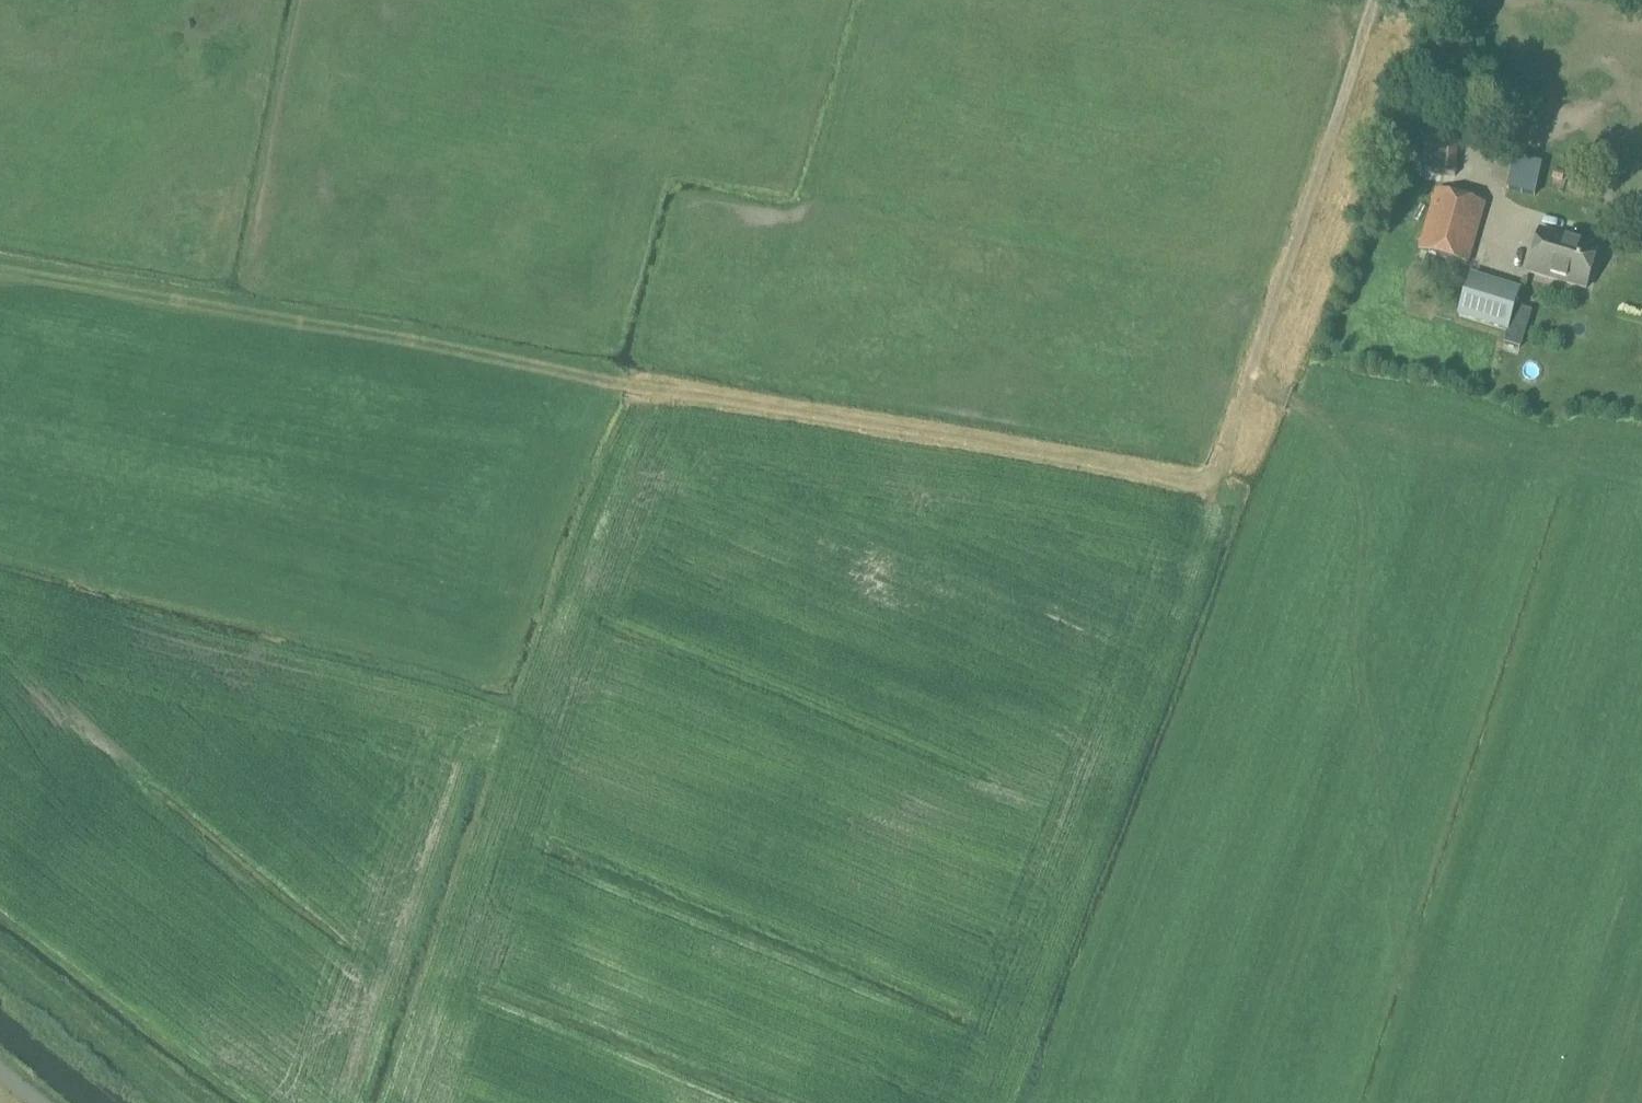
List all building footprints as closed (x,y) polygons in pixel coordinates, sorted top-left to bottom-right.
[(1455,174),(1458,125),(1428,123),(1424,172),(1455,174)] [(1436,189),(1418,251),(1468,266),(1486,204),(1436,189)] [(1585,288),(1597,249),(1539,232),(1528,272),(1585,288)] [(1518,292),(1470,278),(1457,318),(1505,333),(1518,292)]
